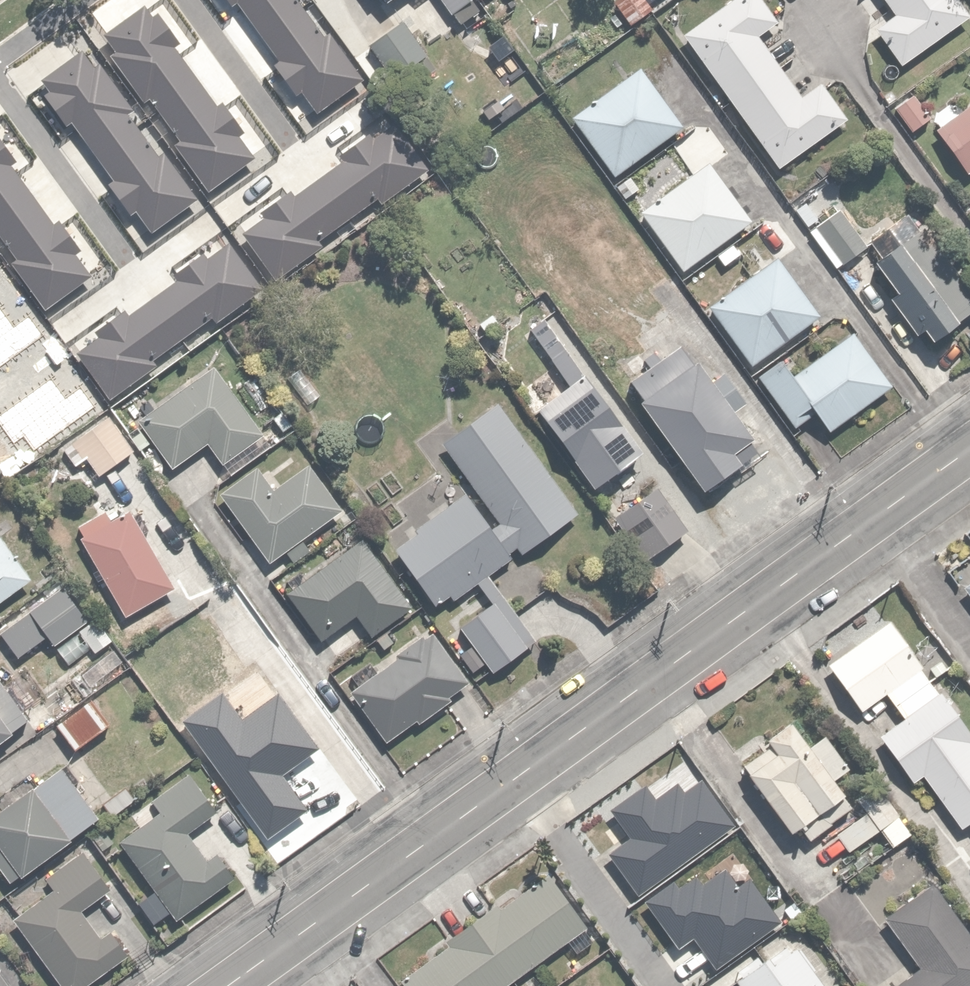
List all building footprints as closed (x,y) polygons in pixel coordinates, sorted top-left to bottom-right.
[(137,22),(165,0),(120,0),(137,22)] [(261,0),(197,0),(241,65),(285,36),(261,0)] [(444,12),(462,0),(436,0),(444,12)] [(627,22),(649,7),(644,0),(611,0),(627,22)] [(684,34),(777,170),(847,122),(822,85),(798,102),(756,41),(778,26),(760,0),(734,0),(684,34)] [(957,0),(895,0),(905,15),(881,32),(905,65),(969,19),(969,18),(957,0)] [(423,55),(399,24),(370,46),(395,77),(423,55)] [(196,84),(152,27),(110,59),(154,116),(196,84)] [(328,37),(296,58),(330,110),(362,89),(328,37)] [(681,128),(640,71),(576,117),(617,174),(681,128)] [(152,174),(77,72),(32,105),(107,207),(152,174)] [(911,95),(895,108),(912,128),(928,115),(911,95)] [(935,125),(964,167),(969,163),(969,102),(935,125)] [(0,148),(0,230),(39,202),(0,148)] [(747,222),(710,167),(647,210),(684,264),(747,222)] [(199,189),(179,205),(205,238),(224,223),(199,189)] [(836,212),(814,228),(840,263),(862,247),(836,212)] [(923,236),(871,269),(922,349),(969,318),(969,310),(923,236)] [(145,269),(127,242),(95,263),(113,290),(145,269)] [(816,319),(779,265),(715,309),(753,363),(816,319)] [(812,445),(892,389),(857,340),(813,371),(800,353),(765,378),(812,445)] [(758,454),(686,351),(638,384),(709,488),(758,454)] [(257,433),(214,369),(143,417),(171,458),(204,436),(219,459),(257,433)] [(634,452),(584,377),(540,405),(589,481),(634,452)] [(573,513),(500,408),(443,448),(473,491),(397,544),(440,605),(573,513)] [(0,409),(0,467),(3,471),(30,452),(0,409)] [(131,453),(109,422),(79,443),(100,474),(131,453)] [(258,473),(220,499),(266,567),(340,518),(309,472),(273,496),(258,473)] [(688,530),(657,487),(614,517),(645,560),(688,530)] [(167,587),(130,514),(82,538),(119,611),(167,587)] [(407,605),(363,542),(290,593),(320,636),(350,615),(364,635),(407,605)] [(960,585),(969,599),(969,577),(960,585)] [(17,612),(0,588),(0,624),(17,612)] [(85,623),(61,590),(3,631),(16,650),(42,631),(52,646),(85,623)] [(890,621),(828,664),(860,710),(884,694),(902,720),(878,736),(910,782),(969,739),(969,734),(890,621)] [(464,680),(433,637),(353,695),(383,738),(464,680)] [(203,659),(156,692),(199,751),(205,747),(241,797),(270,776),(261,764),(296,739),(238,659),(215,676),(203,659)] [(101,724),(83,701),(55,722),(73,745),(101,724)] [(767,745),(740,764),(786,828),(795,822),(806,836),(847,806),(832,786),(850,773),(822,734),(809,743),(792,718),(762,739),(767,745)] [(13,737),(0,720),(0,746),(13,737)] [(923,777),(960,830),(969,823),(969,743),(923,777)] [(0,818),(0,865),(7,876),(95,818),(66,775),(0,818)] [(901,817),(873,784),(853,801),(862,813),(837,834),(849,848),(868,832),(874,840),(901,817)] [(172,807),(123,842),(176,916),(225,881),(172,807)] [(11,909),(66,985),(92,985),(121,966),(87,919),(114,900),(84,857),(11,909)] [(404,985),(500,985),(582,926),(546,877),(503,909),(496,900),(441,940),(445,946),(399,980),(404,985)] [(927,885),(881,918),(919,970),(897,985),(969,985),(969,944),(927,885)] [(801,930),(730,979),(735,985),(840,985),(801,930)]
